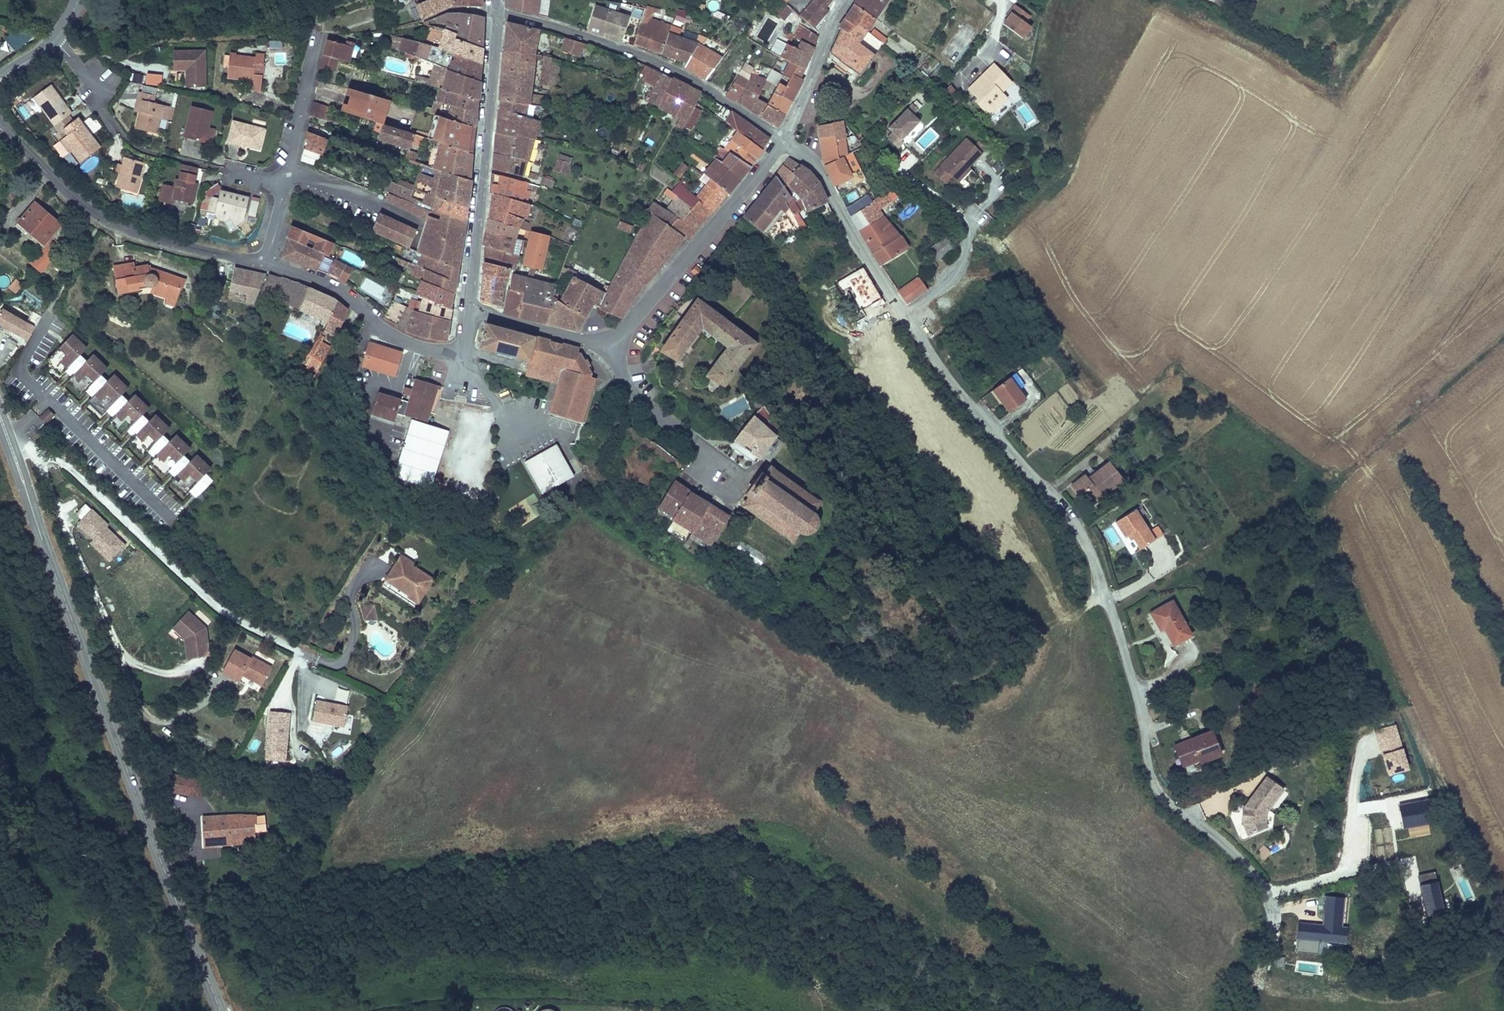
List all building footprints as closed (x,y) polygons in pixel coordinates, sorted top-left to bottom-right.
[(442,19),(455,14),(451,2),(450,0),(445,2),(436,5),(442,19)] [(483,15),(481,0),(459,0),(451,2),(455,14),(483,15)] [(504,8),(536,16),(538,0),(504,0),(504,8)] [(546,17),(549,1),(544,0),(538,0),(536,16),(546,17)] [(783,2),(780,0),(778,0),(770,11),(783,22),(791,11),(783,2)] [(826,7),(831,1),(830,0),(811,0),(798,16),(814,30),(820,23),(818,22),(823,15),(822,14),(827,8),(826,7)] [(874,20),(887,0),(856,0),(852,5),(874,20)] [(1010,12),(1026,24),(1031,17),(1013,3),(1008,10),(1010,12)] [(416,29),(442,19),(436,5),(410,16),(416,29)] [(705,14),(707,7),(696,5),(694,11),(705,14)] [(869,28),(874,20),(852,5),(841,19),(851,25),(866,32),(869,28)] [(618,35),(624,17),(593,6),(584,30),(601,35),(602,30),(618,35)] [(644,12),(651,15),(654,10),(646,7),(645,9),(644,12)] [(684,24),(685,12),(675,11),(674,22),(684,24)] [(670,29),(649,21),(651,15),(644,12),(633,43),(662,53),(670,29)] [(1010,12),(1002,24),(1023,40),(1032,29),(1026,24),(1010,12)] [(837,30),(844,34),(851,25),(841,19),(835,29),(837,30)] [(443,41),(480,55),(484,25),(461,20),(446,21),(423,29),(421,33),(443,41)] [(799,76),(809,52),(815,32),(795,20),(782,36),(789,39),(791,36),(800,40),(795,48),(786,43),(780,40),(775,38),(767,52),(774,56),(784,60),(781,67),(786,70),(799,76)] [(530,53),(538,30),(504,21),(501,51),(530,53)] [(20,25),(4,42),(16,54),(33,37),(20,25)] [(874,55),(858,44),(866,32),(851,25),(844,34),(837,30),(826,54),(838,63),(848,70),(858,77),(874,55)] [(701,36),(697,43),(679,36),(681,30),(671,27),(670,29),(662,53),(687,61),(698,43),(701,45),(705,38),(701,36)] [(883,44),(885,40),(869,28),(866,32),(883,44)] [(601,35),(616,40),(618,35),(602,30),(601,35)] [(556,49),(560,50),(564,39),(555,36),(553,41),(558,43),(556,49)] [(878,50),(882,44),(871,36),(867,43),(878,50)] [(567,52),(578,56),(581,45),(564,39),(560,50),(567,52)] [(335,61),(346,64),(351,48),(326,41),(321,56),(335,61)] [(438,59),(478,73),(480,55),(443,41),(438,59)] [(478,73),(438,59),(392,42),(388,52),(384,51),(383,54),(434,73),(475,88),(476,88),(478,73)] [(542,56),(546,57),(549,47),(540,43),(537,54),(542,56)] [(684,67),(706,81),(721,59),(701,45),(698,43),(687,61),(684,67)] [(557,61),(559,53),(560,50),(556,49),(549,47),(546,57),(557,61)] [(204,88),(205,52),(174,51),(173,70),(186,70),(186,88),(204,88)] [(497,100),(525,105),(530,58),(530,53),(501,51),(497,100)] [(530,58),(541,62),(542,56),(537,54),(530,53),(530,58)] [(256,64),(264,65),(265,55),(256,54),(256,58),(237,57),(237,54),(229,54),(227,76),(240,77),(241,75),(245,75),(245,77),(253,78),(252,89),(261,90),(262,76),(255,76),(256,64)] [(318,68),(331,72),(335,61),(321,56),(318,68)] [(549,85),(552,86),(557,61),(546,57),(542,56),(541,62),(538,82),(549,85)] [(777,74),(781,67),(784,60),(774,56),(767,69),(775,74),(777,74)] [(772,79),(775,74),(767,69),(755,61),(752,66),(772,79)] [(844,77),(848,70),(838,63),(833,70),(844,77)] [(999,93),(1009,84),(992,65),(966,87),(976,98),(973,101),(987,115),(1004,99),(999,93)] [(675,117),(687,86),(645,66),(642,73),(646,74),(643,81),(655,88),(647,104),(674,118),(675,117)] [(783,89),(793,95),(802,77),(799,76),(786,70),(782,78),(787,81),(783,88),(783,89)] [(469,106),(475,88),(434,73),(428,95),(438,98),(469,106)] [(140,85),(142,76),(133,74),(131,82),(140,85)] [(725,94),(735,99),(746,82),(746,81),(747,79),(739,74),(725,94)] [(771,81),(775,84),(780,76),(777,74),(775,74),(772,79),(771,81)] [(145,75),(145,86),(161,87),(162,76),(145,75)] [(735,99),(744,104),(760,79),(753,75),(748,83),(746,82),(735,99)] [(744,104),(751,109),(768,85),(760,79),(744,104)] [(776,125),(783,113),(768,105),(776,93),(771,89),(773,86),(779,90),(781,87),(775,84),(771,81),(768,85),(751,109),(776,125)] [(546,90),(548,91),(549,85),(538,82),(537,88),(546,90)] [(54,126),(71,114),(50,85),(33,98),(54,126)] [(170,125),(174,108),(151,103),(155,88),(141,85),(137,101),(140,101),(138,111),(133,129),(154,134),(158,118),(160,118),(159,120),(166,122),(165,124),(170,125)] [(948,101),(957,92),(950,85),(941,94),(948,101)] [(681,132),(682,132),(693,108),(701,92),(687,86),(675,117),(674,118),(679,120),(673,131),(676,132),(673,137),(676,139),(681,132)] [(768,105),(783,113),(793,95),(783,89),(783,88),(781,87),(779,90),(777,93),(776,93),(768,105)] [(469,106),(475,108),(479,89),(476,88),(475,88),(469,106)] [(540,107),(542,108),(546,90),(537,88),(534,106),(540,107)] [(170,100),(172,92),(161,90),(159,97),(170,100)] [(375,131),(380,132),(387,110),(345,97),(344,103),(348,105),(345,113),(341,111),(338,118),(375,131)] [(475,108),(469,106),(438,98),(436,108),(436,110),(439,111),(474,120),(475,108)] [(523,111),(530,112),(531,106),(525,105),(497,100),(496,111),(522,119),(523,111)] [(22,118),(36,112),(31,102),(18,109),(22,118)] [(308,115),(325,120),(329,107),(312,102),(308,115)] [(899,142),(918,123),(911,116),(916,110),(910,105),(886,130),(891,134),(899,142)] [(204,143),(208,128),(211,111),(190,107),(183,138),(204,143)] [(435,123),(437,119),(439,111),(436,110),(436,108),(434,107),(431,117),(430,122),(434,123),(435,123)] [(682,132),(689,137),(701,112),(693,108),(682,132)] [(761,154),(768,143),(724,108),(715,120),(735,136),(761,154)] [(430,122),(431,117),(405,109),(403,114),(430,122)] [(473,133),(474,120),(439,111),(437,119),(446,121),(444,125),(473,133)] [(513,137),(532,142),(536,124),(522,119),(496,111),(494,134),(513,138),(513,137)] [(84,124),(95,133),(100,127),(90,117),(84,124)] [(709,118),(706,123),(716,129),(719,123),(709,118)] [(79,164),(100,150),(79,119),(64,129),(68,135),(64,138),(73,150),(70,151),(79,164)] [(246,147),(258,150),(264,130),(233,121),(227,142),(240,146),(244,144),(246,147)] [(844,139),(842,133),(848,129),(841,121),(815,127),(818,140),(832,137),(833,142),(844,139)] [(434,150),(470,162),(473,133),(444,125),(440,124),(437,131),(434,139),(431,149),(434,150)] [(204,143),(210,144),(213,129),(208,128),(204,143)] [(412,147),(414,143),(399,139),(380,132),(375,131),(373,138),(379,140),(377,147),(409,157),(412,147)] [(302,147),(320,154),(325,139),(308,133),(302,147)] [(491,154),(509,158),(513,138),(494,134),(491,154)] [(902,144),(899,142),(891,134),(885,139),(896,150),(902,144)] [(426,147),(428,144),(400,135),(399,139),(414,143),(422,146),(426,147)] [(849,139),(853,145),(859,141),(854,135),(849,139)] [(753,166),(761,154),(735,136),(720,157),(716,154),(712,159),(713,159),(723,164),(729,156),(736,161),(739,158),(746,160),(753,166)] [(524,161),(529,153),(532,142),(513,137),(513,138),(509,158),(522,161),(524,161)] [(841,156),(847,153),(845,146),(849,145),(847,140),(844,140),(844,139),(833,142),(832,137),(818,140),(822,164),(841,156)] [(70,151),(73,150),(64,138),(59,142),(67,154),(70,151)] [(967,175),(969,177),(983,162),(967,148),(941,176),(955,189),(967,175)] [(468,188),(470,162),(434,150),(433,154),(432,157),(439,159),(433,177),(468,188)] [(489,169),(506,173),(509,158),(491,154),(490,154),(489,169)] [(565,175),(570,159),(557,155),(552,171),(565,175)] [(736,182),(737,183),(753,166),(746,160),(739,158),(736,161),(729,156),(723,164),(713,159),(712,159),(708,164),(713,166),(723,169),(736,182)] [(831,184),(849,176),(842,160),(841,156),(822,164),(831,184)] [(116,188),(136,193),(144,164),(124,158),(116,188)] [(506,173),(518,177),(522,161),(509,158),(506,173)] [(782,167),(791,173),(798,164),(789,158),(782,167)] [(413,172),(415,166),(416,163),(408,161),(405,168),(408,170),(413,172)] [(681,163),(674,176),(682,180),(689,168),(681,163)] [(791,173),(799,180),(807,170),(798,164),(791,173)] [(196,184),(199,170),(182,166),(179,179),(176,179),(174,186),(162,183),(158,199),(172,202),(172,200),(194,205),(198,184),(196,184)] [(724,196),(736,182),(723,169),(713,166),(707,173),(703,179),(711,184),(724,196)] [(804,185),(799,180),(791,173),(782,167),(775,175),(787,194),(784,197),(789,205),(785,208),(791,217),(803,211),(797,198),(798,196),(796,191),(804,185)] [(465,214),(468,188),(433,177),(419,173),(413,172),(408,170),(406,175),(420,179),(414,196),(408,194),(407,197),(410,198),(406,206),(416,209),(429,213),(437,216),(439,207),(465,214)] [(808,189),(816,182),(807,170),(799,180),(804,185),(808,189)] [(532,195),(523,193),(525,183),(488,175),(486,193),(488,194),(528,207),(530,207),(532,195)] [(784,197),(787,194),(775,175),(766,186),(776,203),(780,200),(785,208),(789,205),(784,197)] [(955,189),(959,193),(971,178),(969,177),(967,175),(955,189)] [(540,186),(552,190),(555,182),(542,178),(540,186)] [(815,225),(830,217),(816,182),(808,189),(804,185),(796,191),(798,196),(797,198),(803,211),(808,208),(815,225)] [(695,202),(710,214),(725,197),(724,196),(711,184),(695,202)] [(710,214),(695,202),(677,185),(670,194),(676,199),(676,200),(703,221),(710,214)] [(781,212),(776,203),(766,186),(761,193),(774,204),(772,208),(781,213),(781,212)] [(410,198),(407,197),(399,194),(385,188),(380,199),(386,202),(405,210),(406,206),(410,198)] [(248,199),(248,197),(220,190),(218,198),(211,196),(208,210),(213,212),(218,219),(224,221),(228,219),(233,226),(242,219),(244,214),(248,199)] [(676,200),(676,199),(670,194),(666,191),(664,195),(673,203),(676,200)] [(763,235),(781,213),(772,208),(774,204),(761,193),(741,217),(763,235)] [(506,214),(524,219),(528,207),(488,194),(486,207),(506,214)] [(858,233),(883,216),(881,212),(893,204),(886,195),(870,204),(849,217),(857,234),(858,233)] [(845,209),(849,217),(870,204),(868,197),(845,209)] [(254,216),(258,202),(248,199),(244,214),(254,216)] [(46,243),(63,222),(37,200),(19,221),(46,243)] [(684,242),(703,221),(676,200),(673,203),(666,212),(651,203),(647,209),(645,208),(643,210),(649,214),(680,239),(684,242)] [(781,212),(785,208),(780,200),(776,203),(781,212)] [(438,221),(428,218),(414,213),(405,210),(386,202),(383,210),(426,227),(419,251),(458,265),(462,237),(436,228),(438,221)] [(464,225),(465,214),(439,207),(437,216),(429,213),(428,218),(438,221),(439,217),(464,225)] [(516,232),(519,222),(505,216),(506,214),(486,207),(484,218),(516,232)] [(656,270),(680,239),(649,214),(640,228),(613,279),(634,292),(656,270)] [(881,268),(908,251),(902,238),(900,239),(883,216),(858,233),(881,268)] [(462,237),(464,225),(439,217),(438,221),(436,228),(462,237)] [(515,236),(516,232),(484,218),(481,231),(514,242),(523,245),(525,239),(519,238),(515,236)] [(369,237),(407,254),(413,237),(377,221),(369,237)] [(619,222),(616,230),(629,235),(632,227),(619,222)] [(521,233),(526,233),(527,226),(521,224),(519,233),(521,233)] [(330,243),(289,225),(285,237),(301,244),(305,237),(314,241),(310,249),(324,255),(330,243)] [(521,252),(512,250),(514,242),(481,231),(478,246),(482,247),(514,255),(520,257),(521,252)] [(522,266),(538,271),(547,237),(530,232),(522,266)] [(64,245),(54,237),(32,263),(42,271),(64,245)] [(301,244),(285,237),(280,256),(295,263),(329,277),(333,279),(340,263),(324,255),(310,249),(301,244)] [(934,260),(951,248),(944,239),(928,251),(934,260)] [(507,268),(510,269),(514,255),(482,247),(480,262),(507,268)] [(456,276),(458,265),(419,251),(416,260),(456,276)] [(453,289),(456,276),(416,260),(406,256),(404,260),(409,262),(406,270),(415,274),(453,289)] [(505,278),(507,268),(480,262),(479,275),(505,278)] [(339,281),(346,265),(340,263),(333,279),(339,281)] [(146,267),(133,269),(133,264),(114,267),(118,292),(138,290),(138,287),(142,287),(147,290),(151,290),(151,293),(166,298),(175,302),(179,290),(181,290),(184,281),(145,268),(146,267)] [(401,273),(404,269),(393,264),(391,270),(395,272),(396,270),(401,273)] [(568,276),(571,271),(562,267),(560,272),(568,276)] [(266,285),(271,276),(260,274),(231,268),(225,292),(244,295),(242,304),(255,307),(262,293),(266,285)] [(413,278),(415,274),(406,270),(404,269),(401,273),(413,278)] [(451,301),(453,289),(415,274),(413,278),(410,285),(451,301)] [(477,300),(500,307),(505,278),(479,275),(477,300)] [(506,290),(521,294),(525,279),(510,275),(506,290)] [(691,280),(695,284),(699,278),(694,275),(691,280)] [(273,300),(297,309),(308,288),(294,282),(294,285),(288,282),(271,276),(266,285),(275,288),(270,297),(274,299),(273,300)] [(590,302),(596,305),(603,293),(572,276),(563,293),(558,302),(583,317),(590,302)] [(16,293),(24,284),(17,278),(9,288),(16,293)] [(926,290),(916,278),(896,292),(906,305),(926,290)] [(549,311),(546,309),(553,289),(554,287),(525,279),(521,294),(515,317),(543,324),(545,322),(549,311)] [(610,315),(616,318),(634,292),(613,279),(596,309),(603,313),(610,315)] [(449,316),(451,301),(410,285),(404,282),(399,291),(384,284),(382,288),(396,295),(408,300),(419,306),(449,316)] [(262,293),(270,297),(275,288),(266,285),(262,293)] [(327,319),(335,300),(333,298),(323,294),(308,288),(297,309),(327,319)] [(583,317),(558,302),(563,293),(553,289),(546,309),(549,311),(545,322),(576,330),(583,317)] [(500,313),(515,317),(521,294),(506,290),(500,313)] [(390,308),(402,313),(408,300),(396,295),(390,308)] [(726,377),(753,343),(696,298),(660,351),(675,359),(699,325),(726,345),(706,374),(716,381),(721,384),(723,381),(726,377)] [(324,325),(336,331),(346,309),(344,307),(335,300),(327,319),(324,325)] [(4,306),(0,313),(0,322),(23,335),(22,336),(28,340),(36,327),(29,323),(30,321),(4,306)] [(447,328),(449,316),(419,306),(413,318),(447,328)] [(443,349),(447,328),(413,318),(411,322),(389,313),(381,327),(404,336),(443,349)] [(479,349),(528,363),(535,339),(485,325),(482,336),(479,349)] [(63,372),(86,348),(72,334),(49,358),(63,372)] [(307,380),(311,382),(329,347),(321,342),(323,338),(319,336),(294,372),(307,380)] [(576,356),(578,350),(535,339),(528,363),(560,372),(570,374),(576,356)] [(358,366),(391,377),(399,353),(373,344),(367,342),(358,366)] [(84,392),(107,368),(92,354),(69,378),(84,392)] [(590,379),(585,377),(586,371),(585,369),(582,360),(582,358),(576,356),(570,374),(560,372),(553,386),(556,387),(548,416),(578,424),(590,379)] [(63,372),(49,358),(45,362),(60,375),(63,372)] [(528,363),(524,376),(551,384),(550,385),(553,386),(560,372),(528,363)] [(1021,381),(1028,376),(1023,369),(1016,373),(1021,381)] [(1025,386),(1021,381),(1016,373),(1009,379),(1018,391),(1025,386)] [(105,412),(128,388),(113,374),(90,398),(105,412)] [(707,384),(712,388),(716,381),(706,374),(703,377),(709,381),(707,384)] [(84,392),(69,378),(66,382),(81,395),(84,392)] [(413,379),(405,402),(401,416),(401,417),(410,420),(424,425),(436,386),(413,379)] [(1008,413),(1025,401),(1018,391),(1009,379),(992,391),(1008,413)] [(706,420),(725,389),(720,386),(721,384),(716,381),(712,388),(710,391),(697,413),(706,420)] [(394,414),(401,416),(405,402),(398,400),(375,393),(368,416),(391,423),(394,414)] [(125,432),(148,408),(134,394),(111,418),(125,432)] [(105,412),(90,398),(87,402),(102,415),(105,412)] [(760,461),(776,438),(765,429),(772,418),(763,406),(741,432),(734,442),(760,461)] [(45,423),(54,414),(49,409),(40,418),(45,423)] [(146,452),(169,428),(155,414),(132,438),(146,452)] [(125,432),(111,418),(108,422),(122,435),(125,432)] [(392,478),(428,489),(447,431),(424,425),(410,420),(392,478)] [(734,442),(741,432),(730,424),(723,433),(734,442)] [(167,472),(190,448),(175,434),(152,458),(167,472)] [(146,452),(132,438),(129,442),(143,455),(146,452)] [(540,495),(571,478),(554,446),(523,463),(540,495)] [(188,492),(211,468),(196,454),(173,478),(188,492)] [(167,472),(152,458),(149,462),(164,475),(167,472)] [(1098,493),(1101,497),(1122,482),(1116,474),(1109,464),(1095,474),(1096,476),(1088,482),(1083,475),(1070,484),(1084,504),(1098,493)] [(812,512),(819,503),(768,468),(762,477),(757,473),(753,477),(755,479),(753,482),(754,483),(750,489),(748,488),(744,496),(747,498),(741,507),(790,543),(797,534),(804,536),(808,535),(812,533),(816,529),(817,523),(816,517),(812,512)] [(188,492),(173,478),(170,482),(184,495),(188,492)] [(658,509),(671,516),(687,491),(671,481),(655,507),(658,509)] [(669,519),(689,531),(707,503),(687,491),(671,516),(669,519)] [(1084,504),(1087,507),(1101,497),(1098,493),(1084,504)] [(700,538),(711,544),(729,517),(707,503),(689,531),(684,540),(689,543),(695,535),(696,535),(700,538)] [(127,551),(109,533),(111,531),(89,508),(78,519),(85,525),(81,529),(96,544),(101,548),(97,552),(111,566),(127,551)] [(1139,548),(1152,540),(1133,510),(1112,523),(1122,538),(1129,534),(1139,548)] [(1150,528),(1156,538),(1163,534),(1157,524),(1150,528)] [(708,547),(711,544),(700,538),(698,541),(703,544),(708,547)] [(740,540),(735,549),(761,564),(766,554),(740,540)] [(411,567),(413,563),(401,556),(399,559),(411,567)] [(403,602),(413,608),(431,580),(411,567),(399,559),(383,582),(406,597),(403,602)] [(1169,601),(1148,612),(1159,631),(1163,629),(1171,644),(1188,635),(1169,601)] [(364,624),(378,622),(375,603),(361,605),(364,624)] [(209,655),(206,628),(188,612),(176,625),(188,636),(185,639),(187,658),(209,655)] [(188,636),(176,625),(173,628),(185,639),(188,636)] [(248,679),(261,686),(270,666),(252,657),(251,660),(233,651),(222,674),(239,682),(243,672),(250,675),(248,679)] [(342,727),(346,706),(314,700),(310,721),(342,727)] [(285,761),(290,712),(270,710),(265,760),(285,761)] [(1371,757),(1377,781),(1381,780),(1379,773),(1405,767),(1396,725),(1374,730),(1380,755),(1371,757)] [(1200,766),(1221,759),(1211,732),(1174,746),(1182,768),(1199,762),(1200,766)] [(168,792),(199,797),(202,778),(171,773),(168,792)] [(1264,822),(1266,812),(1283,790),(1266,777),(1242,807),(1239,816),(1240,823),(1247,837),(1266,828),(1264,822)] [(256,816),(256,815),(239,814),(201,816),(202,849),(241,847),(241,838),(254,838),(254,833),(266,832),(265,816),(256,816)] [(1264,844),(1256,850),(1263,859),(1271,853),(1264,844)] [(1403,874),(1409,903),(1423,900),(1426,913),(1443,909),(1434,868),(1403,874)] [(1323,898),(1321,923),(1321,929),(1317,929),(1317,937),(1322,942),(1334,943),(1343,935),(1337,934),(1338,925),(1342,925),(1343,899),(1323,898)]
